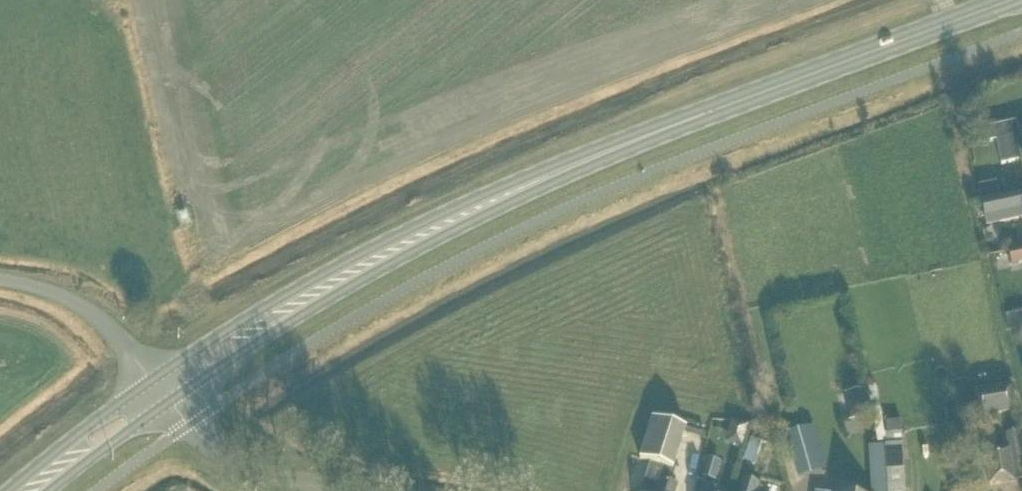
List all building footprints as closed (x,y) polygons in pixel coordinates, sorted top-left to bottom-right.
[(980,145),(996,141),(993,127),(977,131),(980,145)] [(1019,136),(996,141),(1002,166),(1021,162),(1021,166),(1021,150),(1019,136)] [(981,202),(986,227),(987,227),(986,219),(997,217),(999,224),(1021,219),(1021,193),(981,202)] [(1008,254),(1012,268),(1021,265),(1021,251),(1008,254)] [(1009,387),(973,392),(976,416),(1012,411),(1009,387)] [(677,487),(668,484),(685,432),(653,421),(640,461),(650,464),(642,490),(676,490),(677,487)] [(986,443),(995,443),(994,424),(985,424),(986,443)] [(815,449),(803,452),(797,430),(785,434),(798,478),(821,471),(815,449)] [(888,490),(904,490),(901,433),(885,434),(888,490)] [(1007,435),(1009,451),(984,454),(989,486),(1021,481),(1021,457),(1019,433),(1007,435)] [(750,440),(746,451),(756,455),(760,444),(750,440)] [(701,478),(715,482),(721,463),(707,459),(701,478)] [(759,485),(743,480),(740,490),(757,490),(759,485)]
